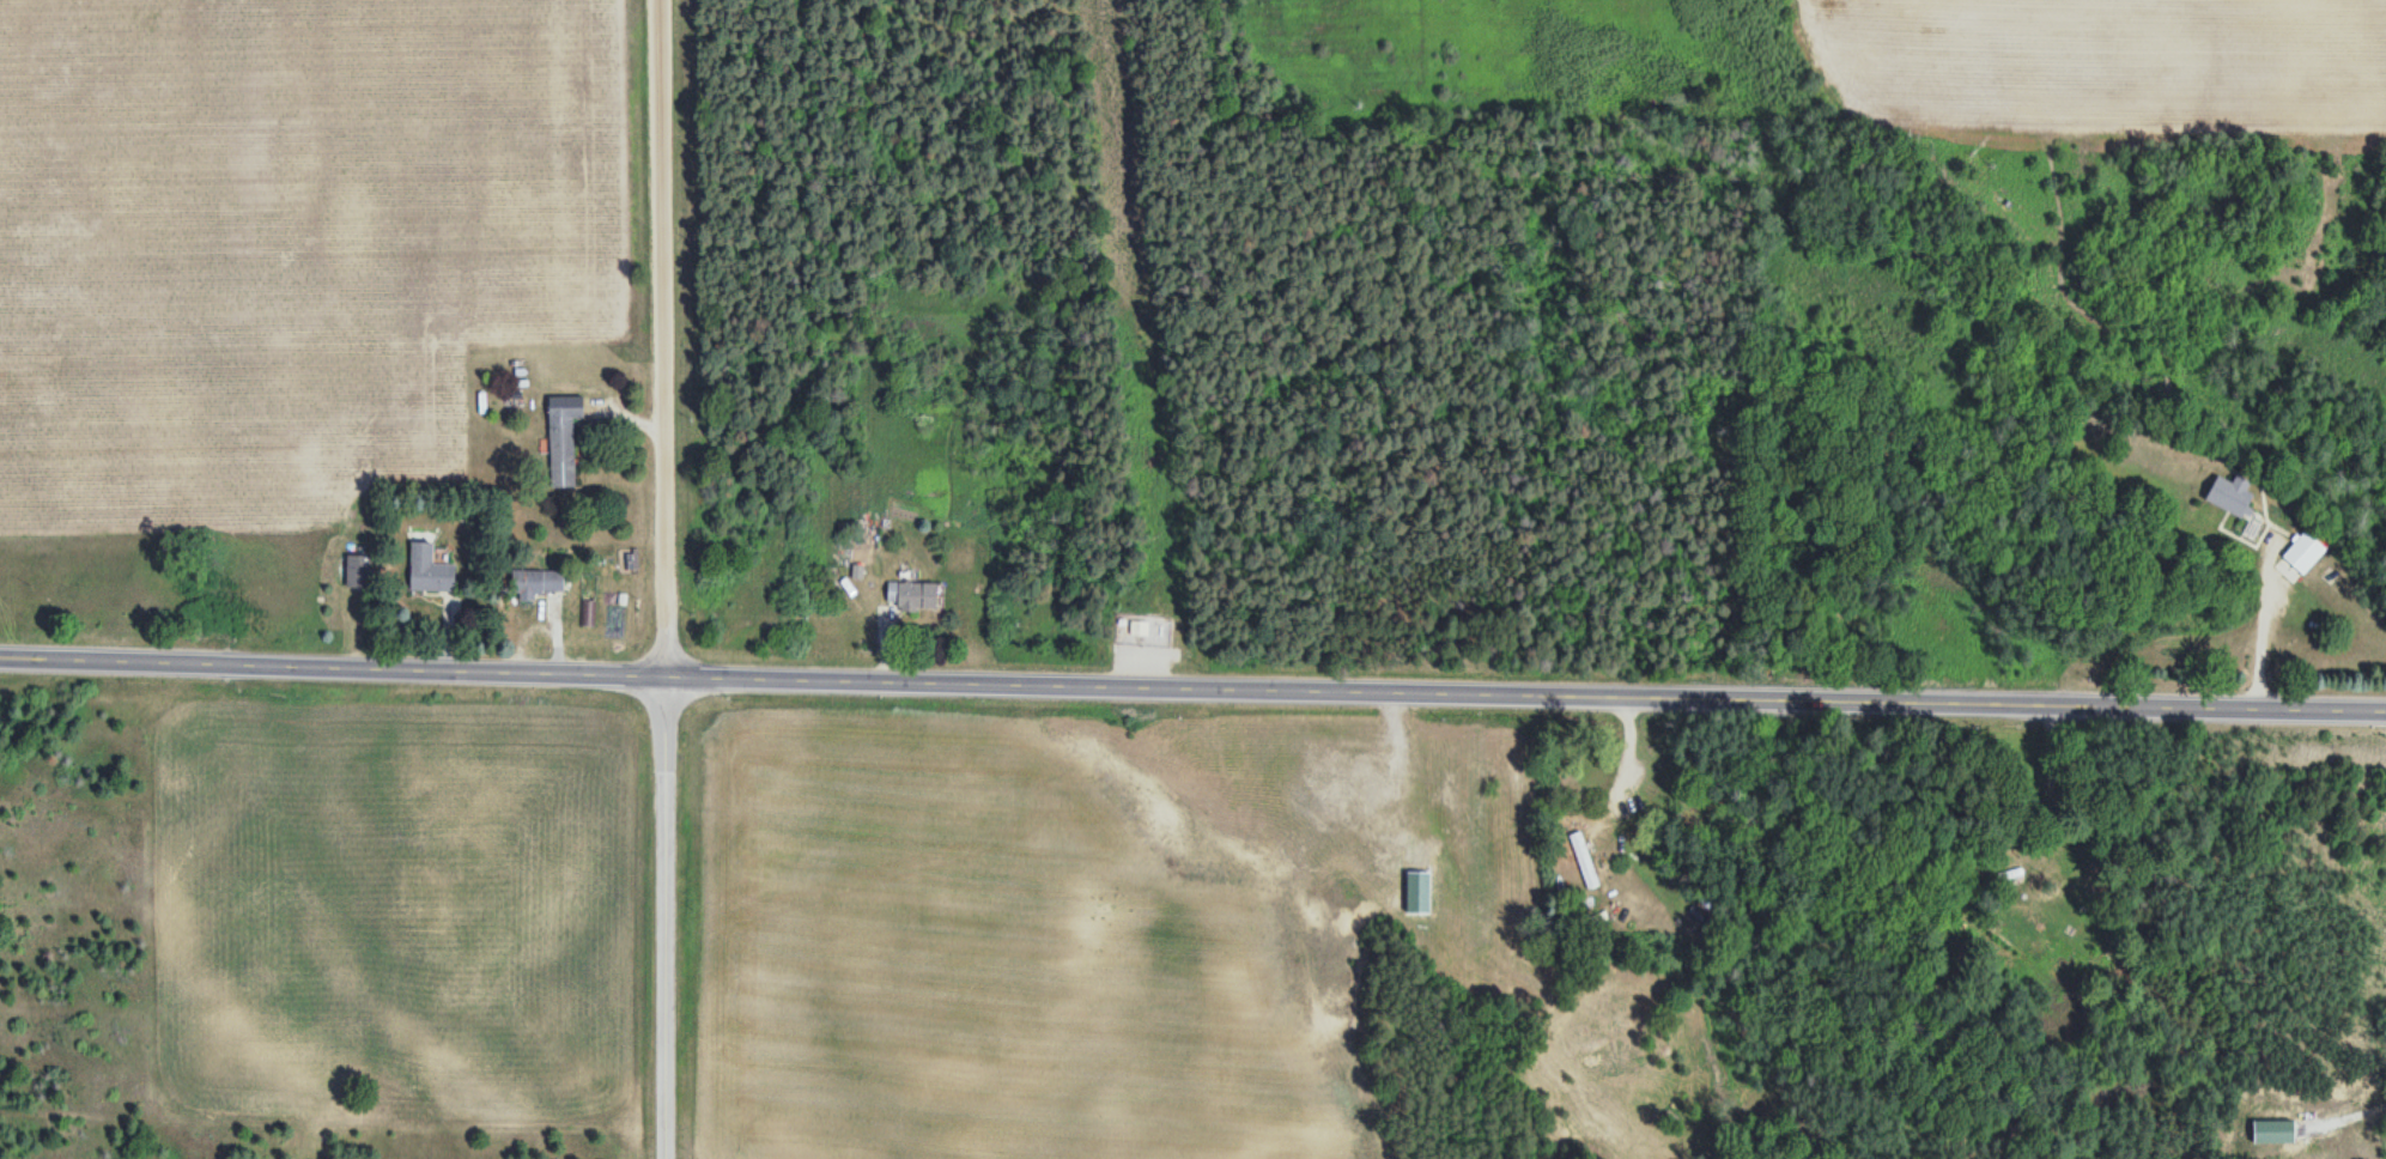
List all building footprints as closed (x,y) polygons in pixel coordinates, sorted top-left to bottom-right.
[(548,489),(577,488),(574,397),(545,398),(548,489)] [(2200,498),(2235,520),(2250,497),(2215,475),(2200,498)] [(2278,557),(2300,576),(2323,550),(2301,531),(2278,557)] [(406,592),(451,592),(451,565),(429,565),(429,544),(406,544),(406,592)] [(561,597),(562,573),(507,571),(506,595),(561,597)] [(886,583),(886,611),(933,611),(933,583),(886,583)] [(1149,622),(1127,621),(1127,636),(1149,637),(1149,622)] [(1585,889),(1598,885),(1580,829),(1567,834),(1585,889)] [(1998,870),(1998,879),(2022,879),(2022,870),(1998,870)]
